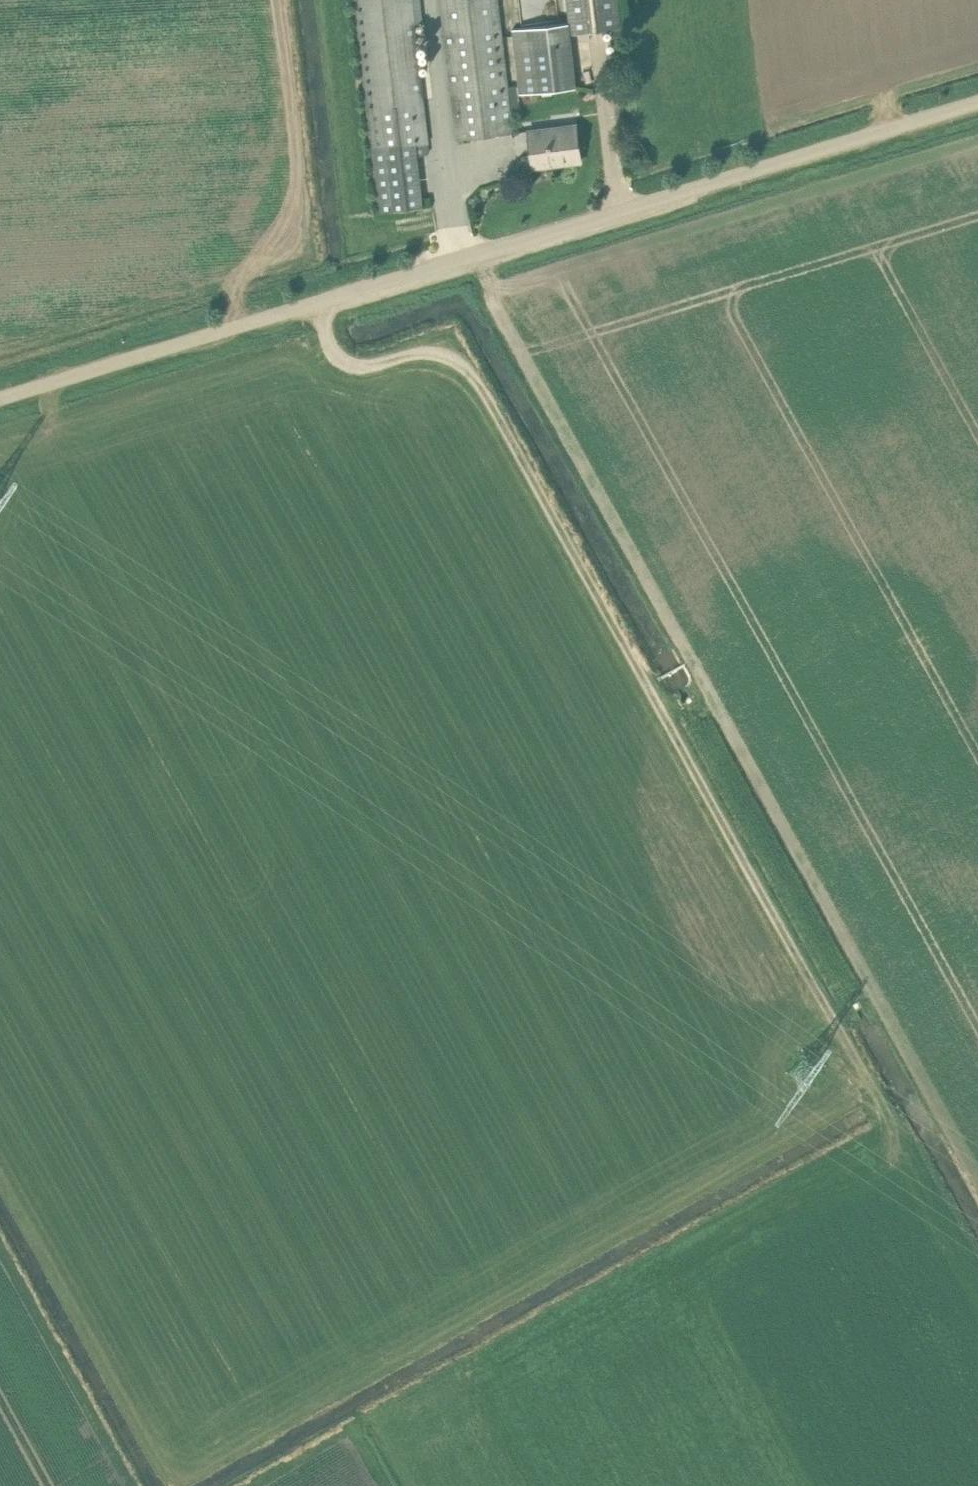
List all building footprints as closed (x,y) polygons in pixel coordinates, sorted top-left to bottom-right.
[(377,192),(379,212),(423,207),(417,155),(428,154),(429,151),(414,23),(423,22),(420,0),(354,0),(377,192)] [(455,119),(458,139),(513,132),(511,115),(521,114),(518,85),(508,86),(498,0),(441,0),(455,119)] [(570,33),(622,27),(619,0),(566,0),(570,33)] [(513,29),(520,93),(576,87),(569,23),(513,29)] [(581,156),(579,137),(577,125),(528,131),(533,167),(554,164),(553,160),(581,156)]
